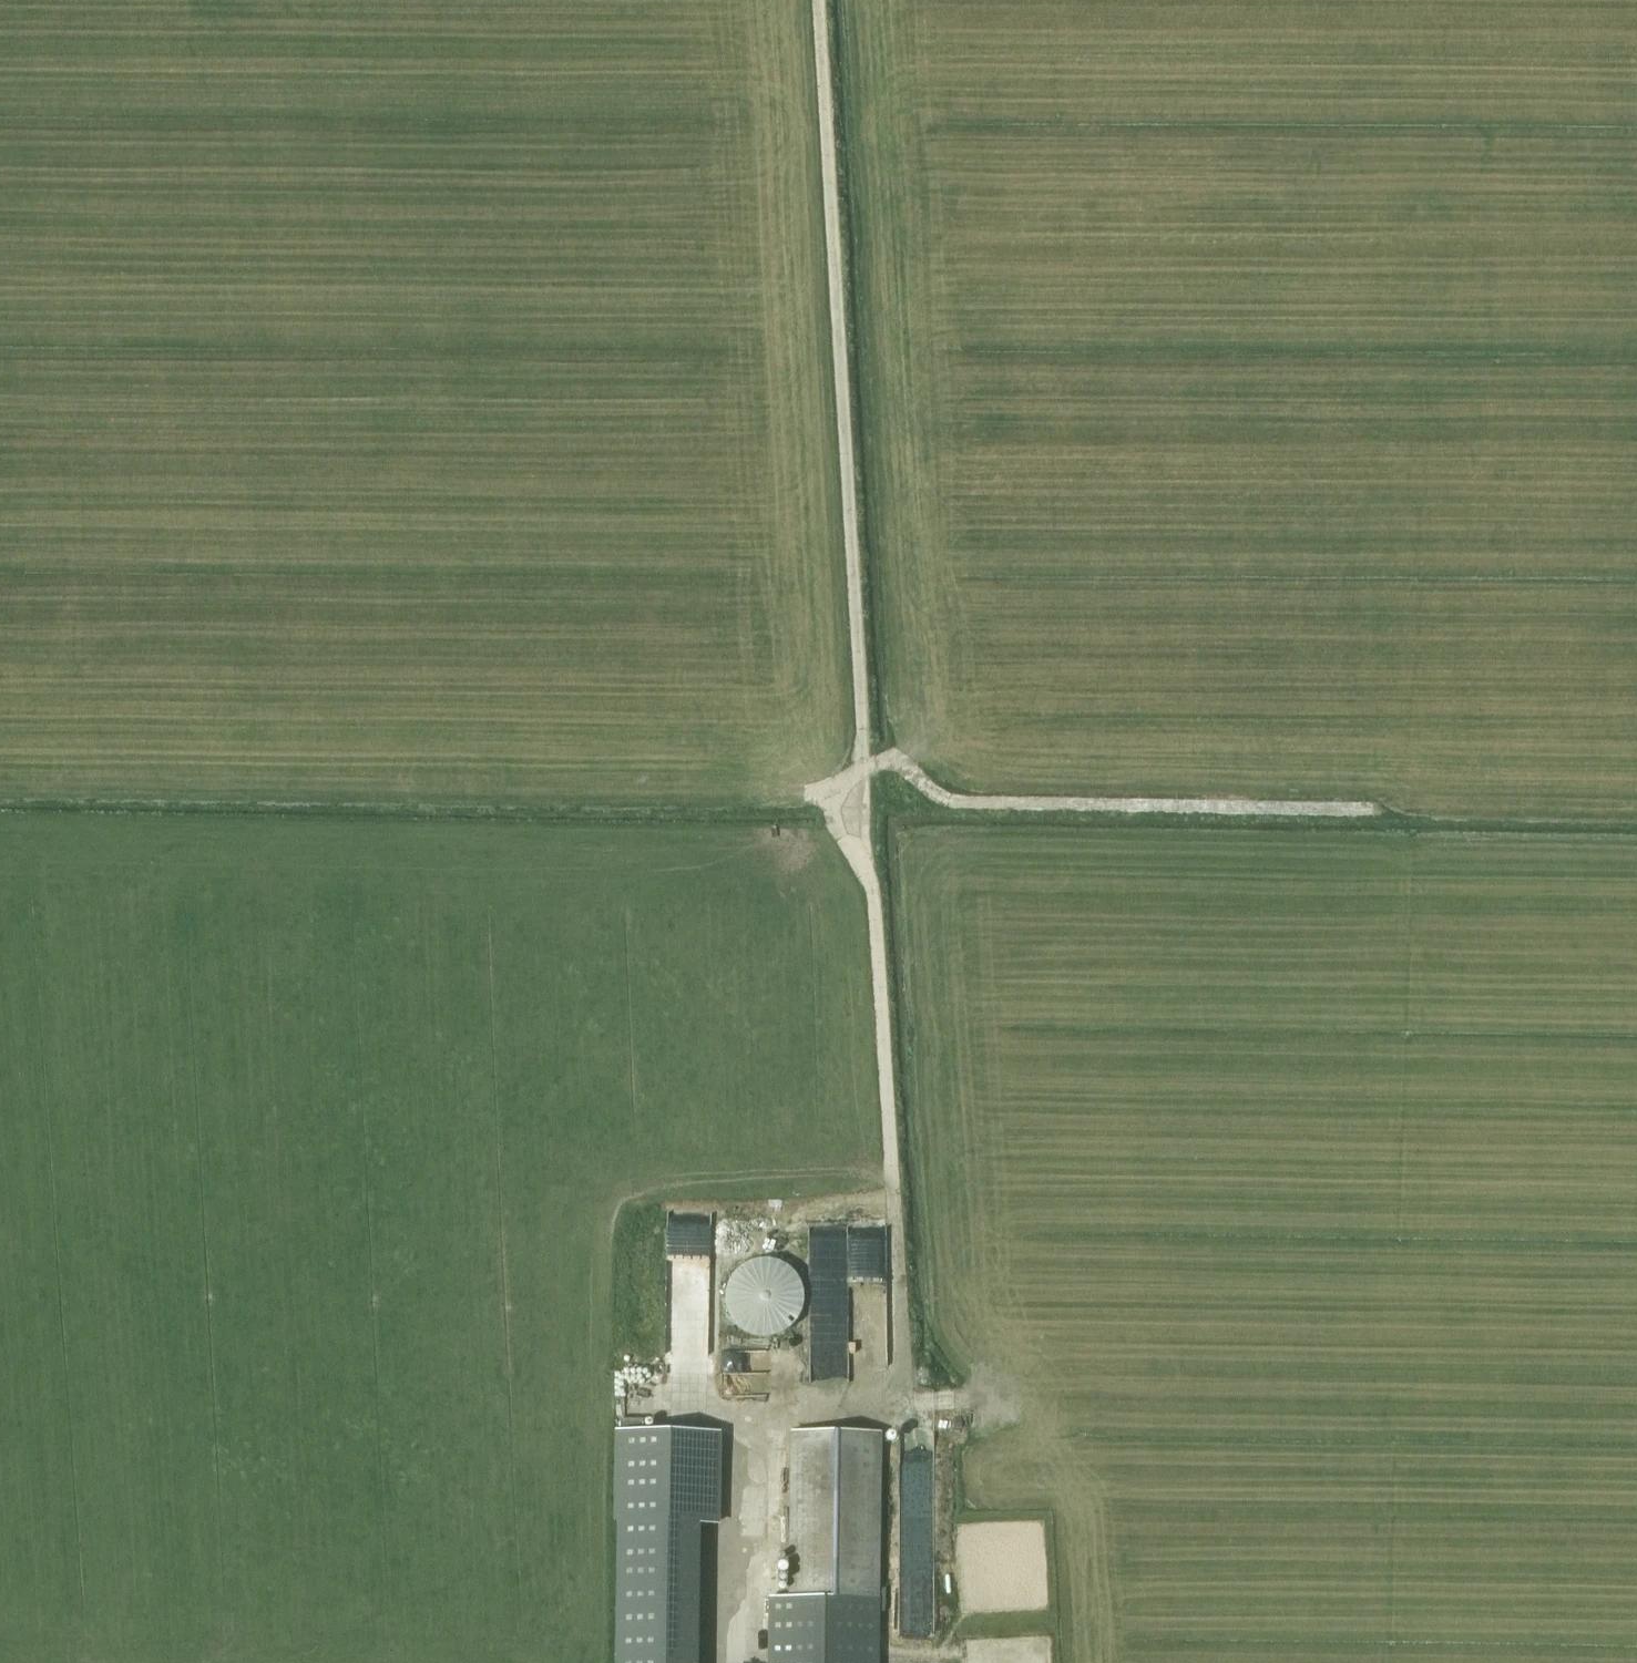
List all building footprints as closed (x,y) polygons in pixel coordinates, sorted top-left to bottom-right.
[(810,1242),(848,1243),(847,1297),(878,1297),(878,1302),(885,1302),(887,1238),(850,1237),(850,1236),(810,1235),(810,1242)] [(727,1288),(725,1300),(728,1312),(733,1322),(742,1331),(753,1336),(765,1338),(777,1336),(787,1331),(796,1322),(802,1312),(804,1300),(803,1288),(799,1278),(791,1269),(782,1262),(771,1259),(759,1259),(748,1262),(738,1269),(731,1278),(727,1288)] [(723,1373),(767,1372),(767,1351),(723,1352),(723,1373)] [(715,1523),(717,1433),(619,1431),(618,1520),(616,1662),(697,1662),(699,1523),(715,1523)] [(882,1433),(790,1434),(787,1597),(768,1598),(767,1662),(879,1662),(882,1433)]
